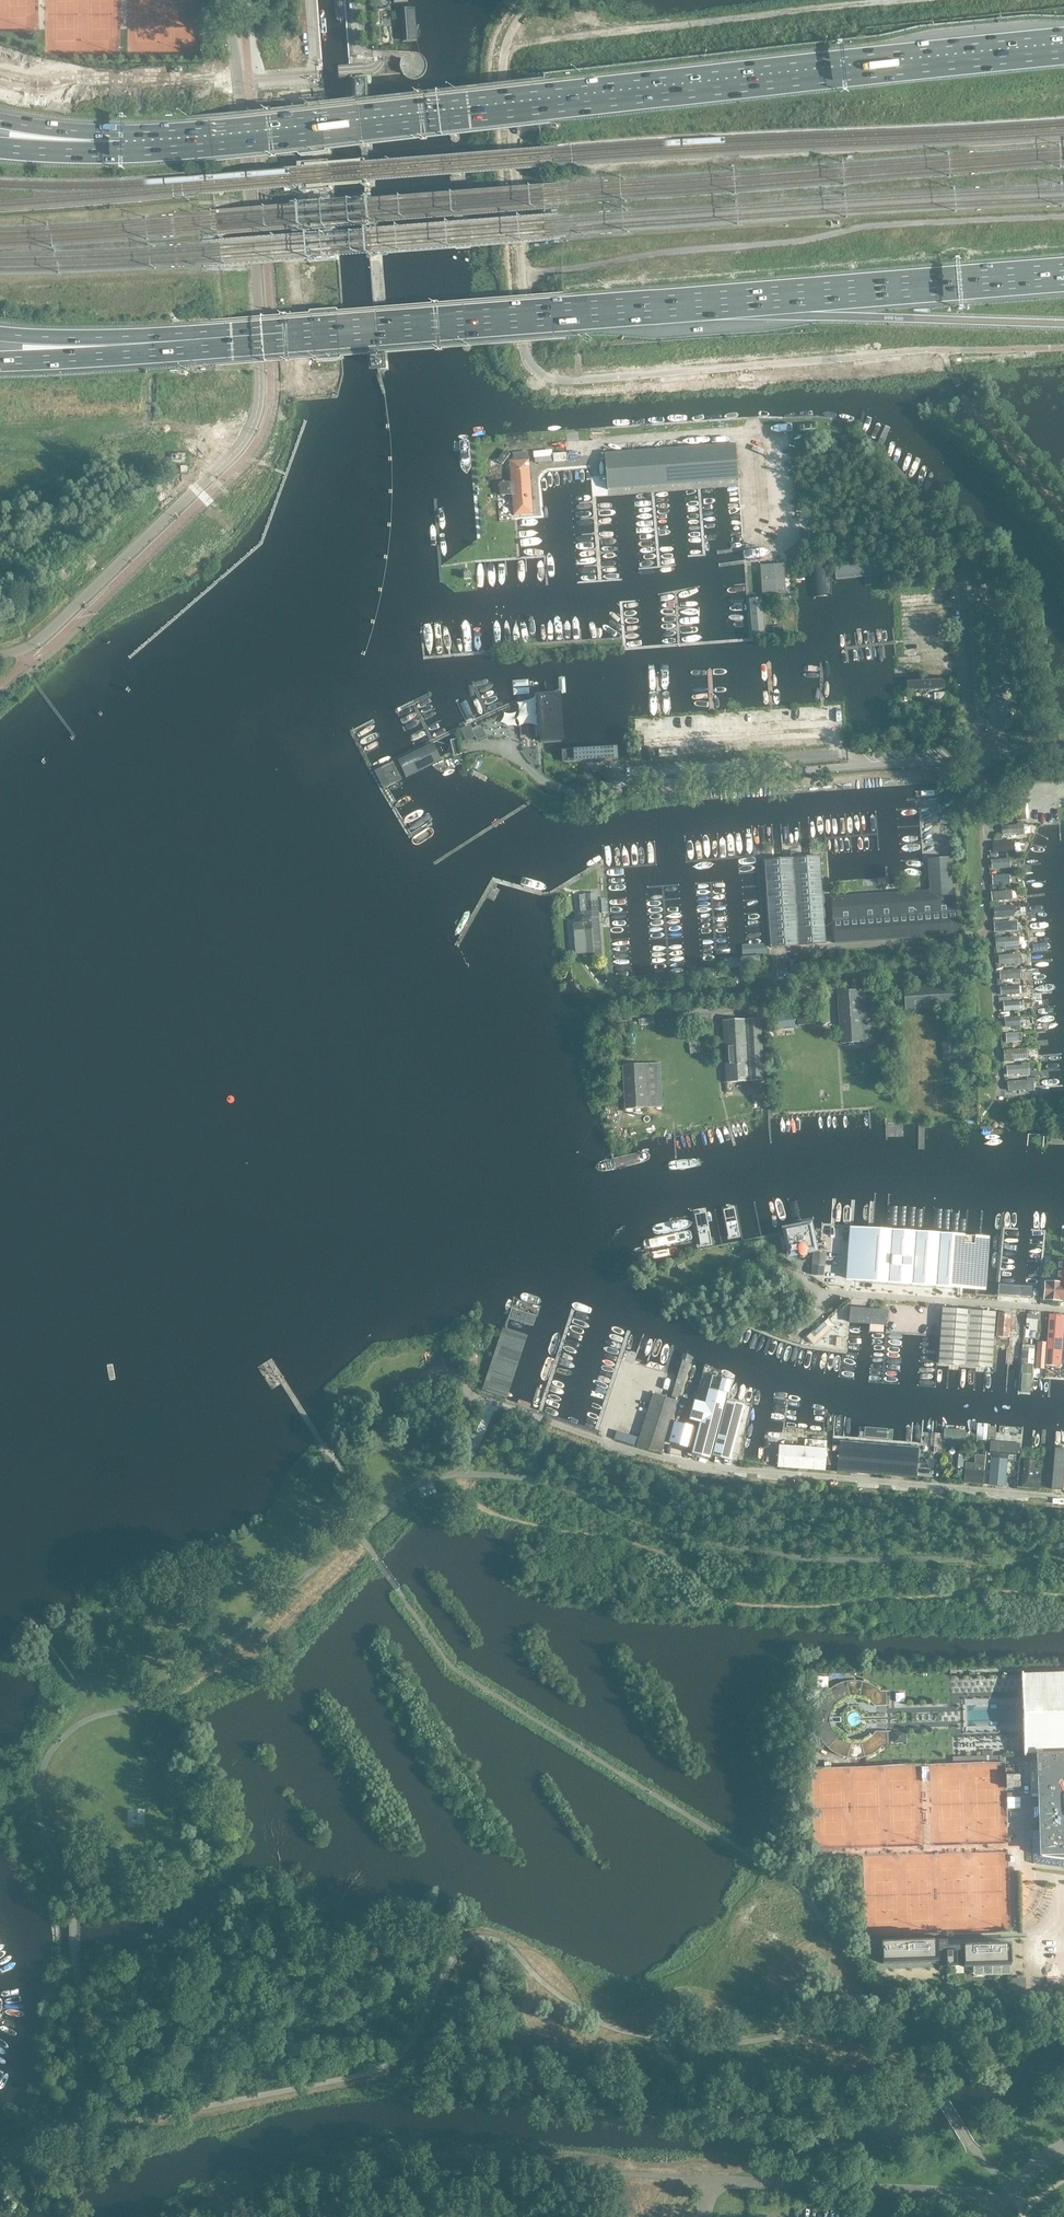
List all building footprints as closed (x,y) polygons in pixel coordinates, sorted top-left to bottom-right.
[(418,42),(416,9),(401,10),(403,43),(418,42)] [(369,98),(367,84),(370,83),(370,82),(370,81),(370,80),(370,79),(370,78),(370,77),(356,78),(356,79),(356,80),(356,81),(352,82),(353,99),(369,98)] [(327,229),(325,199),(300,201),(300,203),(301,213),(301,219),(302,228),(302,231),(327,229)] [(327,232),(303,233),(305,260),(314,259),(314,258),(326,257),(327,257),(327,258),(334,258),(332,231),(327,232)] [(815,434),(815,422),(797,423),(797,435),(815,434)] [(739,479),(736,444),(605,454),(608,489),(739,479)] [(529,460),(528,453),(513,454),(514,461),(529,460)] [(505,470),(504,458),(491,460),(492,472),(505,470)] [(529,460),(514,461),(510,461),(512,483),(500,484),(501,495),(512,494),(514,516),(533,514),(529,460)] [(785,593),(783,564),(761,565),(763,595),(785,593)] [(881,576),(880,564),(835,567),(836,579),(881,576)] [(763,598),(751,599),(754,636),(766,635),(763,598)] [(777,634),(776,617),(766,617),(768,635),(777,634)] [(945,679),(904,681),(905,691),(946,688),(945,679)] [(936,700),(948,698),(947,691),(935,693),(936,700)] [(541,696),(545,742),(565,740),(561,695),(541,696)] [(478,736),(479,739),(488,735),(483,724),(474,727),(472,723),(462,728),(467,740),(478,736)] [(632,756),(630,737),(619,738),(620,757),(632,756)] [(433,743),(398,760),(406,778),(442,761),(433,743)] [(618,747),(562,750),(563,764),(619,760),(618,747)] [(1025,820),(1024,803),(1016,804),(1017,820),(1025,820)] [(1024,835),(1023,824),(1018,824),(1018,826),(1002,827),(1003,835),(1018,834),(1018,835),(1024,835)] [(1015,852),(1014,841),(1008,841),(1008,843),(993,844),(994,852),(1009,851),(1009,852),(1015,852)] [(826,944),(820,856),(797,858),(797,852),(790,853),(791,858),(765,860),(771,948),(826,944)] [(957,935),(954,889),(952,889),(950,858),(927,860),(929,891),(831,897),(834,943),(957,935)] [(1010,867),(1010,859),(992,861),(993,868),(1010,867)] [(1010,883),(1009,875),(995,876),(995,884),(1010,883)] [(1011,899),(1010,891),(991,893),(992,901),(1011,899)] [(601,955),(596,894),(584,895),(586,911),(581,912),(582,923),(575,923),(577,954),(583,954),(583,958),(587,957),(587,956),(601,955)] [(1012,915),(1011,907),(997,908),(998,916),(1012,915)] [(1013,930),(1012,922),(998,924),(999,931),(1013,930)] [(1016,946),(1015,938),(998,939),(998,947),(1016,946)] [(763,954),(762,944),(741,945),(742,955),(763,954)] [(1021,964),(1020,953),(1014,954),(1014,955),(999,956),(1000,964),(1015,963),(1015,965),(1021,964)] [(1020,978),(1020,970),(1000,972),(1001,979),(1020,978)] [(957,1005),(956,983),(903,987),(905,1009),(957,1005)] [(1019,994),(1019,986),(1001,988),(1002,995),(1019,994)] [(878,1042),(875,989),(838,991),(840,1044),(878,1042)] [(1019,1010),(1018,1002),(1004,1003),(1004,1011),(1019,1010)] [(816,1024),(815,1013),(797,1014),(798,1025),(816,1024)] [(794,1026),(793,1015),(774,1017),(775,1027),(794,1026)] [(764,1081),(761,1018),(723,1021),(727,1083),(764,1081)] [(1020,1025),(1019,1018),(1005,1019),(1006,1026),(1020,1025)] [(1021,1041),(1021,1033),(1006,1034),(1007,1042),(1021,1041)] [(956,1058),(954,1036),(941,1037),(943,1059),(956,1058)] [(1027,1058),(1026,1049),(1004,1051),(1005,1062),(1013,1061),(1013,1059),(1027,1058)] [(662,1107),(660,1063),(622,1065),(625,1109),(662,1107)] [(1029,1075),(1028,1064),(1022,1064),(1022,1066),(1007,1067),(1008,1075),(1023,1074),(1023,1075),(1029,1075)] [(1034,1090),(1033,1079),(1028,1080),(1028,1081),(1008,1083),(1009,1091),(1028,1089),(1028,1091),(1034,1090)] [(815,1250),(810,1225),(784,1230),(790,1256),(798,1254),(798,1255),(799,1255),(799,1256),(800,1257),(801,1257),(802,1257),(803,1257),(804,1257),(805,1257),(806,1256),(806,1255),(807,1255),(807,1254),(807,1253),(807,1252),(815,1250)] [(858,1228),(855,1281),(888,1284),(912,1285),(963,1289),(977,1290),(981,1237),(966,1236),(858,1228)] [(825,1265),(826,1254),(814,1253),(813,1264),(825,1265)] [(1059,1261),(1057,1284),(1046,1283),(1045,1299),(1063,1300),(1063,1261),(1059,1261)] [(998,1294),(1031,1297),(1032,1286),(999,1283),(998,1294)] [(850,1322),(886,1325),(887,1311),(851,1308),(850,1322)] [(513,1309),(510,1319),(535,1327),(538,1317),(513,1309)] [(991,1367),(995,1313),(942,1309),(939,1363),(991,1367)] [(1009,1340),(1011,1314),(998,1312),(996,1340),(1009,1340)] [(1037,1323),(1038,1315),(1027,1315),(1026,1322),(1037,1323)] [(1061,1329),(1063,1329),(1063,1319),(1062,1319),(1062,1316),(1049,1315),(1048,1336),(1045,1365),(1058,1366),(1061,1329)] [(507,1399),(528,1336),(503,1327),(482,1390),(507,1399)] [(1044,1369),(1047,1343),(1038,1342),(1036,1369),(1044,1369)] [(1034,1346),(1022,1345),(1021,1364),(1033,1365),(1034,1346)] [(679,1399),(687,1372),(690,1363),(682,1361),(671,1397),(679,1399)] [(1027,1400),(1030,1368),(1023,1367),(1020,1400),(1027,1400)] [(732,1453),(745,1406),(726,1401),(731,1381),(725,1379),(722,1378),(721,1378),(720,1378),(712,1376),(705,1405),(707,1405),(703,1423),(700,1422),(693,1449),(692,1454),(711,1459),(712,1456),(730,1461),(732,1453)] [(661,1453),(678,1401),(653,1393),(639,1439),(637,1445),(637,1446),(661,1453)] [(858,1437),(894,1440),(895,1429),(859,1426),(858,1437)] [(963,1428),(944,1427),(943,1443),(962,1444),(963,1428)] [(639,1439),(617,1432),(615,1439),(637,1445),(639,1439)] [(827,1448),(827,1441),(805,1439),(804,1446),(827,1448)] [(916,1478),(918,1448),(840,1442),(837,1471),(850,1472),(850,1473),(855,1474),(855,1473),(916,1478)] [(1019,1444),(993,1442),(992,1451),(1018,1453),(1019,1444)] [(940,1466),(942,1446),(923,1444),(921,1458),(928,1458),(927,1465),(940,1466)] [(825,1471),(827,1449),(779,1445),(778,1467),(825,1471)] [(1055,1450),(1051,1489),(1063,1490),(1063,1451),(1055,1450)] [(986,1456),(983,1484),(1005,1486),(1007,1460),(992,1458),(992,1453),(986,1452),(986,1456)] [(966,1463),(964,1483),(983,1484),(986,1456),(976,1455),(975,1463),(966,1463)] [(1040,1488),(1042,1469),(1035,1468),(1035,1461),(1024,1460),(1022,1487),(1040,1488)] [(1022,1674),(1022,1693),(1023,1733),(1024,1754),(1038,1754),(1038,1762),(1030,1762),(1031,1797),(1039,1796),(1040,1830),(1032,1830),(1033,1864),(1043,1865),(1053,1866),(1063,1868),(1063,1672),(1022,1674)] [(868,1684),(865,1683),(861,1682),(857,1681),(852,1681),(848,1681),(844,1682),(840,1683),(836,1685),(833,1687),(830,1689),(826,1692),(824,1695),(821,1699),(819,1702),(818,1706),(816,1710),(815,1714),(815,1718),(815,1722),(816,1727),(817,1731),(818,1735),(820,1738),(822,1742),(825,1745),(828,1748),(831,1751),(835,1754),(839,1755),(843,1757),(848,1758),(852,1758),(857,1758),(861,1758),(865,1757),(865,1756),(869,1755),(873,1753),(876,1751),(879,1748),(882,1745),(887,1745),(887,1732),(876,1732),(872,1737),(870,1735),(867,1737),(864,1738),(862,1740),(858,1741),(855,1741),(852,1741),(849,1740),(846,1739),(843,1738),(840,1736),(838,1734),(836,1731),(834,1728),(831,1728),(831,1724),(831,1723),(830,1721),(830,1717),(831,1714),(831,1710),(833,1711),(835,1708),(837,1705),(839,1703),(842,1701),(845,1699),(848,1698),(851,1697),(854,1697),(857,1697),(860,1697),(862,1698),(865,1700),(867,1701),(869,1703),(871,1701),(875,1705),(886,1705),(885,1692),(880,1692),(878,1689),(875,1687),(872,1685),(868,1684)] [(905,1733),(893,1733),(894,1744),(905,1743),(905,1733)] [(1005,1762),(1005,1755),(991,1755),(991,1751),(982,1752),(982,1756),(953,1756),(953,1763),(1005,1762)] [(949,1942),(940,1942),(886,1944),(886,1964),(940,1963),(940,1954),(948,1954),(948,1966),(965,1965),(965,1967),(1010,1965),(1010,1946),(958,1947),(949,1948),(949,1942)] [(1027,1989),(1027,1977),(1013,1977),(1014,1989),(1027,1989)]
